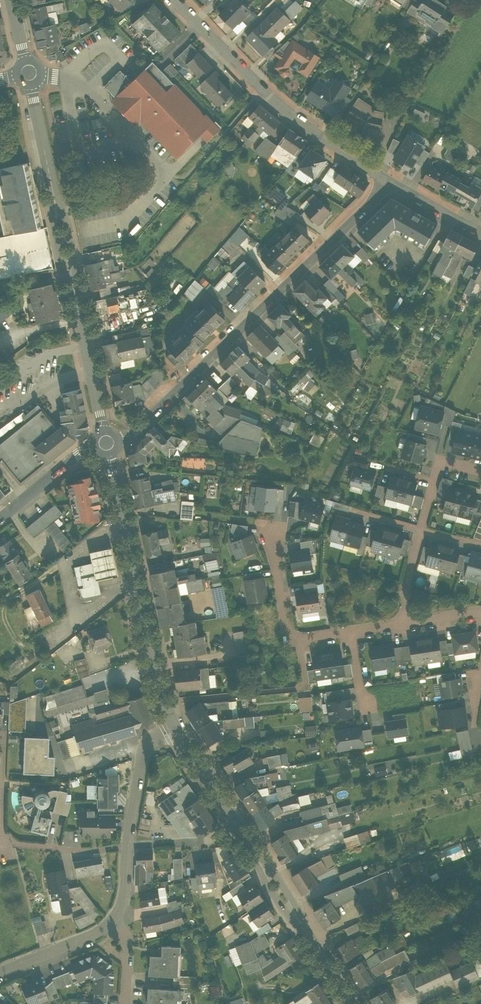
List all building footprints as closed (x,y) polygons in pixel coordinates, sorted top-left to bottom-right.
[(119,10),(127,1),(130,3),(133,0),(108,0),(119,10)] [(233,27),(247,13),(241,7),(243,5),(238,0),(235,0),(220,15),(233,27)] [(296,0),(283,13),(290,20),(303,8),(296,0)] [(367,0),(360,0),(356,6),(361,10),(365,3),(367,0)] [(409,10),(414,1),(415,0),(407,0),(403,6),(409,10)] [(425,15),(436,22),(445,8),(446,6),(437,0),(425,0),(421,5),(418,10),(419,11),(425,15)] [(421,5),(414,1),(409,10),(407,12),(415,17),(419,11),(418,10),(421,5)] [(46,6),(47,14),(56,12),(63,11),(62,5),(61,6),(60,3),(46,6)] [(148,41),(158,51),(158,50),(164,45),(165,46),(165,45),(173,38),(173,37),(172,37),(177,32),(178,32),(167,21),(168,20),(163,15),(163,16),(152,5),(152,6),(147,10),(146,9),(146,10),(138,17),(138,18),(139,19),(133,24),(132,24),(142,34),(143,33),(149,40),(148,41)] [(29,9),(33,28),(50,25),(47,14),(46,6),(29,9)] [(454,14),(445,8),(436,22),(425,15),(424,16),(428,18),(425,23),(433,28),(433,26),(442,32),(454,14)] [(262,25),(274,38),(281,31),(291,22),(290,20),(283,13),(279,9),(262,25)] [(58,23),(56,12),(47,14),(50,25),(53,24),(58,23)] [(242,21),(247,25),(255,18),(251,13),(242,21)] [(37,43),(41,42),(42,48),(46,47),(48,47),(48,46),(57,44),(53,24),(50,25),(33,28),(37,43)] [(255,48),(263,56),(272,47),(278,42),(274,38),(262,25),(261,25),(248,38),(256,47),(255,48)] [(274,38),(278,42),(279,43),(286,36),(281,31),(274,38)] [(299,31),(293,37),(297,42),(303,36),(299,31)] [(388,42),(395,46),(399,40),(398,39),(400,36),(394,32),(388,42)] [(279,49),(284,54),(288,49),(290,50),(293,44),(288,41),(279,49)] [(281,74),(284,76),(287,75),(289,72),(289,69),(288,69),(290,66),(298,71),(298,70),(307,76),(319,57),(310,52),(308,54),(301,49),(301,46),(296,43),(294,44),(293,44),(290,50),(288,49),(284,54),(282,59),(276,68),(280,70),(280,71),(281,74)] [(46,47),(47,55),(58,49),(57,44),(48,46),(48,47),(46,47)] [(182,68),(186,64),(198,53),(199,52),(191,44),(174,59),(182,68)] [(310,52),(301,46),(301,49),(308,54),(310,52)] [(263,56),(267,61),(274,53),(277,51),(272,47),(263,56)] [(55,52),(60,62),(65,59),(60,49),(55,52)] [(279,49),(277,51),(274,53),(282,59),(284,54),(279,49)] [(203,58),(198,53),(186,64),(191,70),(203,58)] [(213,98),(220,106),(232,94),(217,78),(220,75),(203,58),(191,70),(203,82),(200,85),(207,93),(206,94),(212,99),(213,98)] [(152,62),(131,82),(114,98),(122,106),(124,104),(140,120),(176,158),(200,135),(210,126),(217,133),(220,129),(207,115),(204,117),(152,62)] [(161,71),(169,80),(178,72),(170,63),(161,71)] [(103,86),(114,98),(131,82),(120,70),(103,86)] [(330,110),(335,113),(336,111),(346,96),(351,88),(342,82),(335,94),(317,83),(307,98),(324,108),(330,110)] [(336,111),(341,115),(351,100),(346,96),(336,111)] [(122,106),(114,98),(111,101),(134,126),(140,120),(124,104),(122,106)] [(360,136),(367,138),(368,134),(369,134),(377,136),(378,136),(379,134),(384,113),(370,110),(371,109),(372,107),(370,106),(361,100),(359,99),(358,100),(344,122),(343,123),(345,124),(354,131),(356,132),(357,130),(358,128),(361,131),(360,136)] [(248,116),(250,118),(260,105),(256,102),(246,114),(248,116)] [(255,122),(259,126),(270,114),(260,105),(250,118),(255,122)] [(425,113),(415,108),(412,115),(422,119),(425,113)] [(280,122),(270,114),(259,126),(255,131),(259,135),(260,134),(264,130),(269,134),(280,122)] [(250,118),(248,116),(242,123),(249,129),(250,127),(255,122),(250,118)] [(100,118),(90,120),(92,130),(102,127),(100,118)] [(255,122),(250,127),(255,131),(259,126),(255,122)] [(217,133),(210,126),(200,135),(207,142),(217,133)] [(248,138),(249,138),(255,131),(250,127),(249,129),(244,134),(248,138)] [(289,129),(279,144),(297,156),(307,141),(289,129)] [(264,130),(260,134),(265,138),(266,137),(269,134),(264,130)] [(412,130),(409,136),(417,141),(417,142),(424,146),(428,140),(412,130)] [(259,135),(255,131),(249,138),(253,142),(259,135)] [(409,136),(394,159),(403,164),(404,163),(411,167),(414,162),(423,149),(424,146),(417,142),(417,141),(409,136)] [(259,154),(271,141),(266,137),(265,138),(254,150),(259,154)] [(249,138),(248,138),(246,141),(244,143),(249,147),(253,142),(249,138)] [(388,151),(394,154),(400,141),(394,138),(388,151)] [(259,154),(268,160),(272,154),(272,153),(277,146),(271,141),(259,154)] [(289,165),(297,156),(279,144),(277,146),(272,153),(272,154),(289,165)] [(443,157),(453,163),(459,153),(449,147),(443,157)] [(430,153),(423,149),(414,162),(421,166),(430,153)] [(311,151),(304,161),(300,167),(300,168),(304,170),(302,172),(309,176),(310,175),(314,177),(326,161),(321,158),(321,157),(317,153),(316,154),(311,151)] [(297,156),(289,165),(285,170),(294,176),(300,168),(300,167),(304,161),(297,156)] [(234,166),(232,162),(225,170),(232,177),(234,175),(235,172),(235,169),(234,166)] [(468,169),(473,172),(477,167),(471,164),(468,169)] [(349,189),(359,196),(368,183),(345,166),(335,180),(349,189)] [(439,186),(441,183),(446,175),(445,175),(444,176),(430,168),(430,167),(429,167),(423,179),(422,180),(423,180),(438,188),(437,188),(438,189),(438,188),(439,186)] [(300,168),(294,176),(305,183),(307,180),(311,182),(314,177),(310,175),(309,176),(302,172),(304,170),(300,168)] [(323,180),(330,185),(338,173),(331,168),(323,180)] [(3,236),(39,229),(27,175),(19,169),(0,173),(0,221),(3,236)] [(447,172),(445,175),(446,175),(441,183),(445,185),(443,188),(454,195),(455,192),(460,183),(461,180),(447,172)] [(471,183),(480,189),(480,181),(475,177),(471,183)] [(315,190),(323,195),(330,185),(323,180),(315,190)] [(349,189),(335,180),(331,187),(344,196),(349,189)] [(460,183),(455,192),(460,195),(458,199),(473,208),(478,199),(480,194),(480,189),(471,183),(469,188),(460,183)] [(272,196),(278,189),(273,184),(267,192),(272,196)] [(286,195),(278,189),(272,196),(279,203),(286,195)] [(306,200),(311,205),(318,198),(313,193),(306,200)] [(305,211),(317,224),(331,212),(318,198),(311,205),(305,211)] [(286,199),(279,207),(282,210),(289,202),(286,199)] [(311,205),(306,200),(300,206),(305,211),(311,205)] [(368,242),(377,252),(396,233),(397,233),(424,249),(438,225),(431,221),(430,224),(400,207),(402,205),(398,203),(392,200),(387,204),(384,207),(386,209),(368,227),(366,225),(358,232),(366,241),(367,243),(368,242)] [(431,221),(402,205),(400,207),(430,224),(431,221)] [(282,210),(281,211),(293,218),(297,212),(287,206),(282,210)] [(384,207),(366,225),(368,227),(386,209),(384,207)] [(290,223),(293,218),(281,211),(278,209),(275,214),(290,223)] [(239,226),(235,231),(244,240),(249,235),(239,226)] [(296,226),(271,250),(285,264),(309,239),(296,226)] [(33,272),(32,270),(41,268),(41,270),(52,268),(44,228),(39,229),(3,236),(0,237),(0,279),(33,272)] [(453,255),(455,250),(462,236),(451,229),(444,242),(443,244),(444,244),(441,250),(444,252),(440,262),(439,262),(433,275),(435,276),(436,275),(442,277),(447,267),(453,255)] [(238,246),(244,240),(235,231),(230,237),(238,246)] [(479,244),(462,236),(455,250),(472,259),(479,244)] [(239,247),(238,246),(230,237),(222,247),(230,254),(229,255),(230,256),(239,247)] [(443,244),(444,242),(439,239),(433,250),(439,253),(441,250),(444,244),(443,244)] [(331,255),(350,275),(355,271),(353,269),(347,263),(354,256),(353,255),(343,244),(331,255)] [(257,254),(262,259),(271,250),(265,246),(257,254)] [(221,264),(229,255),(230,254),(222,247),(213,258),(218,262),(221,264)] [(362,260),(364,262),(371,256),(362,247),(355,253),(362,260)] [(276,273),(285,264),(271,250),(262,259),(276,273)] [(427,261),(433,264),(439,253),(433,250),(427,261)] [(362,260),(355,253),(353,255),(354,256),(347,263),(353,269),(362,260)] [(338,272),(346,280),(350,275),(331,255),(320,266),(331,278),(338,272)] [(447,267),(448,267),(455,270),(460,259),(453,255),(447,267)] [(155,264),(149,258),(146,261),(152,267),(155,264)] [(207,265),(212,270),(218,262),(213,258),(207,265)] [(232,274),(236,277),(242,283),(254,294),(265,282),(245,261),(232,274)] [(85,265),(87,278),(103,275),(100,262),(85,265)] [(465,277),(470,279),(476,269),(470,266),(465,277)] [(147,277),(154,270),(151,267),(144,274),(147,277)] [(444,275),(447,276),(451,278),(455,270),(448,267),(444,275)] [(119,271),(103,275),(105,285),(108,285),(112,284),(112,282),(120,280),(119,271)] [(228,285),(235,291),(235,290),(229,285),(236,277),(232,274),(229,271),(222,279),(228,285)] [(361,278),(355,271),(350,275),(357,282),(361,278)] [(105,287),(105,285),(103,275),(87,278),(90,290),(98,289),(105,287)] [(357,282),(350,275),(346,280),(352,286),(357,282)] [(209,283),(203,277),(199,281),(206,287),(209,283)] [(229,285),(235,290),(242,283),(236,277),(229,285)] [(222,279),(215,287),(220,291),(223,287),(224,289),(228,285),(222,279)] [(184,294),(192,301),(204,287),(195,280),(184,294)] [(319,301),(323,298),(317,291),(306,280),(294,291),(306,304),(314,296),(319,301)] [(323,285),(332,294),(337,289),(329,280),(323,285)] [(464,292),(470,295),(476,283),(470,280),(464,292)] [(215,287),(211,283),(206,288),(224,305),(229,300),(228,298),(220,291),(215,287)] [(254,294),(242,283),(235,290),(235,291),(249,303),(256,296),(254,294)] [(33,309),(36,323),(58,318),(56,311),(58,310),(54,291),(51,292),(50,284),(28,289),(31,303),(28,304),(29,310),(33,309)] [(98,289),(99,293),(109,290),(108,285),(105,285),(105,287),(98,289)] [(223,287),(220,291),(228,298),(235,291),(228,285),(224,289),(223,287)] [(323,305),(326,308),(336,298),(332,294),(323,285),(320,289),(327,297),(321,303),(323,305)] [(121,295),(130,293),(129,288),(129,286),(119,288),(121,295)] [(149,306),(148,304),(148,302),(145,289),(139,291),(130,293),(121,295),(111,297),(100,299),(94,301),(95,304),(105,310),(107,310),(108,313),(119,311),(120,313),(149,306)] [(320,289),(317,291),(323,298),(319,301),(321,303),(327,297),(320,289)] [(345,297),(337,289),(332,294),(336,298),(340,302),(345,297)] [(99,293),(100,299),(111,297),(109,290),(99,293)] [(242,311),(249,303),(235,291),(228,298),(229,300),(242,311)] [(317,302),(319,301),(314,296),(306,304),(313,311),(320,305),(317,302)] [(395,313),(404,299),(400,297),(392,310),(395,313)] [(320,305),(313,311),(315,313),(323,305),(321,303),(319,301),(317,302),(320,305)] [(178,361),(181,364),(204,342),(202,340),(225,319),(210,303),(187,325),(189,327),(166,349),(170,353),(178,361)] [(282,324),(286,329),(295,338),(301,333),(293,325),(294,324),(288,318),(291,315),(281,304),(268,316),(279,327),(282,324)] [(10,315),(4,306),(0,309),(0,322),(10,315)] [(374,312),(364,315),(367,324),(376,322),(374,312)] [(247,337),(259,350),(272,338),(259,325),(247,337)] [(148,336),(147,328),(139,330),(141,338),(148,336)] [(304,336),(301,333),(295,338),(286,329),(284,331),(288,335),(296,343),(304,336)] [(279,336),(283,340),(288,335),(284,331),(279,336)] [(292,349),(291,348),(283,340),(279,336),(278,335),(273,339),(279,345),(278,345),(284,351),(287,354),(292,349)] [(296,343),(288,335),(283,340),(291,348),(296,343)] [(148,336),(115,343),(119,361),(133,358),(153,354),(148,336)] [(259,350),(266,357),(277,347),(278,345),(279,345),(273,339),(272,338),(259,350)] [(120,365),(119,361),(115,343),(102,346),(106,368),(120,365)] [(238,345),(229,354),(250,376),(255,379),(264,385),(268,379),(259,373),(247,361),(250,358),(238,345)] [(283,352),(277,347),(266,357),(272,363),(283,352)] [(357,349),(349,351),(352,360),(359,358),(357,349)] [(300,357),(294,351),(287,357),(293,364),(300,357)] [(166,357),(174,365),(178,361),(170,353),(166,357)] [(253,383),(255,379),(250,376),(229,354),(220,363),(232,375),(235,372),(238,369),(247,379),(253,383)] [(133,358),(119,361),(120,365),(121,369),(134,366),(133,358)] [(161,367),(166,373),(170,369),(164,364),(161,367)] [(107,372),(110,386),(123,384),(120,369),(107,372)] [(247,379),(238,369),(235,372),(244,382),(251,386),(253,383),(247,379)] [(303,376),(298,370),(292,376),(298,382),(303,376)] [(298,382),(303,387),(310,379),(305,375),(303,376),(298,382)] [(141,385),(150,393),(159,384),(150,376),(141,385)] [(230,377),(225,381),(232,389),(237,385),(230,377)] [(205,378),(195,386),(208,399),(212,395),(217,390),(205,378)] [(264,385),(273,391),(274,391),(276,387),(278,384),(268,378),(268,379),(264,385)] [(264,385),(255,379),(253,383),(251,386),(258,390),(260,392),(264,385)] [(319,388),(310,379),(303,387),(312,396),(319,388)] [(225,396),(232,389),(225,381),(218,388),(219,389),(225,396)] [(113,398),(114,405),(134,401),(134,400),(131,386),(130,382),(123,384),(110,386),(113,398)] [(131,386),(134,400),(142,399),(139,384),(131,386)] [(273,391),(264,385),(260,392),(266,395),(271,394),(273,391)] [(195,386),(186,395),(193,402),(202,412),(211,403),(208,399),(195,386)] [(258,390),(251,386),(244,396),(252,400),(258,390)] [(287,394),(276,387),(274,391),(284,398),(287,394)] [(61,393),(66,414),(84,410),(80,389),(62,393),(61,393)] [(219,389),(217,390),(212,395),(222,406),(229,399),(225,396),(219,389)] [(190,405),(193,402),(186,395),(183,398),(190,405)] [(208,399),(211,403),(216,408),(234,415),(236,410),(226,406),(224,408),(223,407),(222,406),(212,395),(208,399)] [(225,435),(219,442),(216,446),(255,456),(263,426),(257,424),(239,417),(234,415),(216,408),(211,403),(202,412),(225,435)] [(25,421),(41,408),(37,404),(21,418),(25,421)] [(225,404),(223,407),(224,408),(226,406),(236,410),(234,415),(239,417),(241,414),(242,410),(225,404)] [(415,427),(438,434),(441,424),(444,412),(443,412),(421,406),(420,409),(417,420),(415,427)] [(441,424),(451,426),(453,421),(456,411),(445,406),(443,412),(444,412),(441,424)] [(417,420),(420,409),(413,407),(411,418),(417,420)] [(20,484),(70,443),(58,429),(41,408),(25,421),(0,441),(0,460),(1,461),(20,484)] [(58,429),(70,443),(74,440),(71,433),(88,430),(84,410),(66,414),(60,416),(62,426),(58,429)] [(241,414),(239,417),(257,424),(258,420),(241,414)] [(295,423),(279,416),(274,428),(291,434),(295,423)] [(448,439),(455,440),(458,430),(460,431),(462,423),(453,421),(451,426),(448,439)] [(146,434),(156,444),(156,445),(160,448),(168,441),(167,440),(154,426),(146,434)] [(455,440),(452,451),(469,456),(474,434),(460,431),(458,430),(455,440)] [(325,437),(315,432),(310,442),(320,448),(325,437)] [(407,439),(423,444),(425,437),(409,433),(407,439)] [(146,454),(156,445),(156,444),(146,434),(126,454),(128,466),(148,462),(146,454)] [(474,434),(469,456),(480,459),(480,436),(474,434)] [(172,436),(168,439),(177,448),(177,447),(182,440),(186,443),(189,440),(183,438),(183,439),(172,436)] [(404,449),(407,439),(401,438),(398,448),(404,449)] [(168,441),(160,448),(168,457),(177,448),(168,439),(167,440),(168,441)] [(402,457),(421,462),(423,455),(426,453),(426,450),(425,448),(426,445),(423,444),(407,439),(404,449),(402,457)] [(181,450),(186,443),(182,440),(177,447),(181,450)] [(356,466),(366,469),(369,459),(352,455),(347,464),(356,466)] [(363,487),(370,489),(375,471),(366,469),(356,466),(355,471),(352,472),(351,476),(352,478),(351,483),(352,483),(363,487)] [(134,494),(152,490),(151,487),(149,476),(131,480),(134,494)] [(386,497),(387,497),(398,500),(404,479),(392,476),(386,497)] [(87,519),(88,522),(97,520),(96,514),(98,513),(96,507),(98,507),(95,489),(93,489),(91,483),(89,484),(88,477),(79,480),(79,483),(67,485),(69,496),(73,495),(74,502),(70,503),(70,504),(74,503),(76,510),(73,511),(75,522),(87,519)] [(438,491),(449,494),(450,488),(451,488),(453,480),(442,478),(440,483),(438,491)] [(174,491),(180,492),(178,482),(173,482),(172,479),(160,482),(161,485),(162,485),(162,488),(163,491),(174,489),(174,491)] [(416,483),(404,479),(398,500),(410,504),(411,504),(416,483)] [(363,487),(352,483),(350,490),(361,494),(363,487)] [(375,496),(383,498),(386,487),(378,484),(375,496)] [(256,498),(251,497),(249,508),(255,509),(275,511),(276,501),(277,489),(258,487),(256,498)] [(162,488),(152,490),(155,504),(161,503),(160,501),(176,498),(174,491),(174,489),(163,491),(162,488)] [(444,511),(458,514),(464,491),(451,488),(450,488),(449,494),(444,511)] [(277,489),(276,501),(283,501),(284,489),(277,489)] [(155,505),(155,504),(152,490),(134,494),(137,508),(155,505)] [(477,495),(464,491),(458,514),(471,518),(472,513),(476,499),(477,495)] [(412,506),(420,509),(424,497),(416,495),(412,506)] [(396,507),(398,500),(387,497),(385,504),(386,504),(386,505),(396,507)] [(310,520),(319,523),(320,521),(323,520),(324,515),(322,513),(324,505),(305,499),(304,502),(300,517),(301,517),(310,520)] [(333,507),(335,502),(327,499),(324,511),(331,513),(333,507)] [(480,516),(480,500),(476,499),(472,513),(480,516)] [(398,500),(396,507),(408,511),(410,504),(398,500)] [(181,519),(193,520),(194,502),(182,501),(181,519)] [(294,518),(300,519),(301,517),(300,517),(304,502),(296,501),(294,516),(294,518)] [(333,507),(349,512),(350,506),(335,502),(333,507)] [(34,538),(45,529),(54,522),(62,514),(54,505),(26,528),(34,538)] [(345,543),(350,522),(351,521),(343,519),(343,518),(337,516),(330,539),(345,543)] [(317,530),(319,523),(310,520),(308,527),(317,530)] [(57,526),(54,522),(45,529),(49,533),(57,526)] [(365,526),(350,522),(345,543),(359,547),(362,535),(365,526)] [(233,532),(247,534),(248,526),(241,525),(232,523),(231,532),(233,532)] [(61,530),(57,526),(49,533),(52,538),(61,530)] [(372,550),(385,554),(391,531),(378,527),(377,531),(373,547),(372,550)] [(157,532),(160,545),(170,543),(167,529),(157,532)] [(370,529),(368,537),(366,545),(373,547),(377,531),(370,529)] [(64,535),(61,530),(52,538),(56,542),(64,535)] [(162,554),(161,551),(160,545),(157,532),(157,531),(142,534),(147,557),(162,554)] [(404,535),(391,531),(385,554),(398,558),(399,554),(403,538),(404,535)] [(232,543),(238,558),(257,550),(251,535),(248,537),(247,534),(233,532),(236,541),(232,543)] [(68,539),(64,535),(56,542),(59,546),(68,539)] [(363,554),(368,537),(362,535),(359,547),(357,553),(363,554)] [(210,538),(201,538),(201,546),(211,546),(210,538)] [(399,554),(406,556),(410,540),(403,538),(399,554)] [(72,544),(68,539),(59,546),(63,551),(72,544)] [(5,562),(17,554),(8,540),(0,546),(0,555),(5,562)] [(300,542),(302,552),(310,550),(310,551),(314,550),(312,540),(300,542)] [(427,565),(440,569),(446,546),(433,542),(431,548),(427,565)] [(419,563),(427,565),(431,548),(424,546),(419,563)] [(460,550),(446,546),(440,569),(454,573),(454,570),(459,554),(460,550)] [(95,581),(117,576),(111,548),(89,552),(95,581)] [(293,570),(303,569),(312,567),(310,551),(310,550),(302,552),(290,553),(293,570)] [(204,554),(207,570),(220,568),(217,552),(212,553),(205,554),(204,554)] [(480,577),(480,556),(472,553),(469,563),(466,575),(467,575),(480,579),(480,577)] [(22,561),(17,554),(5,562),(20,584),(31,576),(25,567),(27,565),(24,560),(22,561)] [(454,570),(461,571),(464,561),(465,555),(459,554),(454,570)] [(466,575),(469,563),(464,561),(461,571),(459,579),(465,580),(467,575),(466,575)] [(79,566),(81,578),(96,575),(93,563),(79,566)] [(439,575),(440,569),(427,565),(419,563),(417,569),(439,575)] [(74,567),(78,588),(98,584),(96,575),(81,578),(79,566),(74,567)] [(150,574),(153,588),(178,583),(177,577),(175,568),(150,574)] [(212,583),(221,583),(220,571),(211,571),(212,583)] [(246,574),(247,581),(262,578),(261,571),(246,574)] [(186,582),(189,581),(188,575),(177,577),(178,583),(186,582)] [(186,582),(188,593),(204,589),(202,578),(196,579),(189,581),(186,582)] [(245,581),(248,602),(267,599),(264,578),(262,578),(247,581),(245,581)] [(178,583),(153,588),(162,627),(173,625),(186,623),(180,594),(188,593),(186,582),(178,583)] [(303,584),(305,594),(318,592),(318,593),(317,582),(303,584)] [(100,594),(98,584),(78,588),(81,598),(92,596),(100,594)] [(212,590),(218,618),(230,616),(224,587),(212,590)] [(36,616),(38,619),(48,614),(51,613),(39,589),(26,596),(32,608),(36,616)] [(297,595),(299,613),(320,610),(318,593),(318,592),(305,594),(297,595)] [(81,598),(82,604),(93,602),(92,596),(81,598)] [(36,616),(32,608),(25,611),(29,620),(36,616)] [(48,614),(38,619),(41,626),(52,621),(48,614)] [(196,621),(186,623),(173,625),(179,657),(207,652),(204,635),(198,636),(196,621)] [(87,631),(93,649),(112,643),(106,626),(87,631)] [(238,655),(238,656),(250,654),(246,630),(233,633),(238,655)] [(453,642),(455,654),(479,650),(476,631),(452,635),(453,642)] [(438,637),(424,639),(428,662),(441,660),(441,656),(439,641),(438,637)] [(414,664),(428,662),(424,639),(410,641),(411,645),(413,660),(414,664)] [(439,641),(441,656),(449,655),(447,643),(446,640),(439,641)] [(449,655),(450,661),(456,660),(455,654),(453,642),(447,643),(449,655)] [(374,665),(374,669),(396,665),(393,648),(393,644),(371,647),(373,656),(370,659),(371,663),(374,665)] [(411,645),(403,647),(405,661),(413,660),(411,645)] [(406,664),(405,661),(403,647),(403,646),(393,648),(396,665),(406,664)] [(341,652),(327,654),(331,677),(344,675),(345,675),(343,665),(341,652)] [(317,679),(331,677),(327,654),(313,656),(315,669),(317,679)] [(20,657),(7,667),(13,675),(26,665),(20,657)] [(74,661),(79,678),(90,675),(85,657),(74,661)] [(344,675),(344,678),(353,676),(351,663),(343,665),(345,675),(344,675)] [(175,672),(178,691),(210,688),(208,668),(175,672)] [(307,670),(309,683),(318,682),(317,679),(315,669),(307,670)] [(441,674),(442,681),(456,679),(455,672),(441,674)] [(443,696),(443,697),(462,694),(460,679),(456,679),(442,681),(440,681),(441,683),(443,696)] [(443,696),(441,683),(434,684),(436,697),(443,696)] [(52,694),(56,707),(87,697),(83,685),(52,694)] [(93,702),(94,708),(110,704),(106,689),(94,693),(95,694),(87,697),(56,707),(48,709),(45,710),(47,717),(87,704),(88,703),(93,702)] [(326,692),(328,703),(345,700),(344,689),(333,691),(326,692)] [(56,707),(52,694),(44,696),(48,709),(56,707)] [(128,701),(136,728),(154,723),(146,695),(128,701)] [(8,731),(25,732),(26,697),(9,704),(14,704),(13,709),(9,709),(9,713),(8,731)] [(299,698),(300,711),(312,710),(311,697),(299,698)] [(127,699),(110,704),(94,708),(96,715),(92,716),(93,719),(71,726),(74,736),(80,754),(93,750),(92,747),(138,734),(136,728),(128,701),(127,699)] [(335,719),(336,720),(340,719),(341,718),(353,716),(350,699),(345,700),(328,703),(323,704),(324,713),(329,712),(330,720),(335,719)] [(205,709),(212,720),(213,719),(223,719),(238,717),(238,712),(237,712),(236,701),(227,702),(202,704),(201,704),(205,709)] [(439,704),(440,710),(458,708),(457,701),(439,704)] [(9,713),(9,709),(9,704),(9,702),(4,702),(0,702),(0,710),(3,710),(3,713),(9,713)] [(186,712),(190,719),(205,709),(201,704),(202,704),(201,703),(186,712)] [(444,719),(445,727),(467,724),(465,714),(463,714),(462,707),(458,708),(440,710),(438,711),(440,719),(444,719)] [(212,720),(205,709),(190,719),(198,730),(212,721),(212,720)] [(245,726),(245,728),(254,727),(254,720),(254,716),(245,717),(246,726),(245,726)] [(238,717),(223,719),(224,728),(245,726),(246,726),(245,717),(238,717)] [(224,736),(223,735),(219,730),(213,719),(212,720),(212,721),(198,730),(208,746),(224,736)] [(219,730),(224,728),(223,719),(213,719),(219,730)] [(386,722),(388,737),(394,736),(406,734),(408,734),(406,719),(405,719),(394,721),(386,722)] [(58,722),(51,724),(53,731),(60,729),(58,722)] [(317,725),(305,726),(306,736),(318,735),(317,725)] [(336,731),(338,741),(339,741),(342,743),(343,749),(364,746),(363,745),(361,730),(361,729),(353,730),(353,729),(336,731)] [(361,730),(363,745),(373,743),(371,729),(361,730)] [(456,732),(459,745),(471,743),(468,729),(456,732)] [(80,754),(74,736),(65,739),(71,756),(80,754)] [(23,773),(53,775),(54,757),(48,756),(49,738),(24,737),(23,773)] [(62,757),(62,759),(71,756),(65,739),(57,742),(62,757)] [(317,742),(306,744),(308,752),(318,750),(317,742)] [(471,743),(459,745),(460,749),(462,758),(474,755),(471,743)] [(221,759),(229,773),(237,769),(239,772),(253,763),(245,749),(232,757),(230,753),(221,759)] [(462,758),(460,749),(448,752),(451,761),(462,758)] [(287,752),(280,754),(282,765),(289,764),(287,752)] [(267,756),(269,767),(281,765),(282,765),(280,754),(267,756)] [(109,775),(118,775),(117,765),(104,769),(105,775),(109,775)] [(386,765),(374,767),(376,777),(388,774),(386,765)] [(277,778),(276,772),(270,773),(265,774),(267,780),(277,778)] [(265,774),(251,777),(254,783),(267,780),(265,774)] [(114,807),(116,807),(116,792),(117,792),(117,786),(118,786),(118,775),(109,775),(109,778),(98,779),(98,785),(95,785),(95,799),(98,799),(98,802),(98,807),(114,807)] [(173,794),(187,784),(183,777),(169,787),(173,794)] [(258,789),(254,783),(251,777),(235,787),(242,799),(258,789)] [(78,778),(70,780),(72,788),(80,786),(78,778)] [(160,803),(171,819),(185,810),(199,800),(187,784),(173,794),(160,803)] [(95,799),(95,785),(86,785),(86,799),(95,799)] [(290,785),(284,786),(286,799),(293,797),(290,785)] [(258,789),(262,796),(270,794),(268,786),(258,789)] [(279,801),(286,799),(284,786),(277,788),(278,792),(279,801)] [(37,807),(39,808),(43,808),(45,807),(47,805),(49,803),(50,800),(50,797),(49,794),(47,792),(45,790),(42,789),(39,789),(36,790),(34,792),(32,795),(32,796),(31,797),(31,800),(32,803),(34,805),(37,807)] [(52,812),(67,816),(71,802),(65,802),(67,792),(63,791),(59,790),(54,789),(50,790),(47,792),(49,794),(50,797),(53,796),(56,797),(52,812)] [(262,796),(258,789),(242,799),(252,813),(265,805),(267,803),(262,796)] [(262,796),(267,803),(278,801),(279,801),(278,792),(270,794),(262,796)] [(309,794),(297,797),(299,806),(312,803),(309,794)] [(328,805),(334,803),(332,794),(326,796),(328,805)] [(34,813),(47,817),(48,810),(43,809),(43,808),(39,808),(37,807),(34,805),(32,803),(31,800),(31,797),(32,796),(21,795),(21,800),(23,807),(25,811),(29,814),(33,817),(34,813)] [(278,801),(278,803),(283,810),(285,809),(285,810),(299,807),(299,806),(297,797),(293,797),(286,799),(279,801),(278,801)] [(199,800),(185,810),(192,820),(194,819),(205,835),(219,826),(200,799),(199,800)] [(273,817),(283,810),(278,803),(268,809),(273,817)] [(301,812),(302,815),(305,824),(327,818),(338,815),(336,808),(335,803),(334,803),(328,805),(301,812)] [(351,804),(336,808),(338,815),(339,815),(353,811),(351,804)] [(252,813),(262,829),(275,820),(273,817),(268,809),(265,805),(252,813)] [(82,838),(92,838),(92,837),(110,837),(110,828),(112,828),(112,820),(115,820),(115,814),(114,814),(98,814),(98,813),(94,813),(94,810),(79,810),(79,826),(82,826),(82,838)] [(203,837),(205,835),(194,819),(192,820),(185,810),(171,819),(183,836),(190,832),(193,837),(203,837)] [(339,815),(342,825),(356,821),(353,811),(339,815)] [(46,835),(51,818),(47,817),(34,813),(33,817),(30,830),(46,835)] [(285,830),(305,824),(302,815),(294,817),(295,820),(283,823),(285,830)] [(338,815),(327,818),(330,829),(342,825),(339,815),(338,815)] [(138,834),(149,836),(152,819),(141,817),(139,828),(138,834)] [(330,829),(327,818),(305,824),(285,830),(284,830),(286,834),(287,834),(290,839),(297,837),(330,829)] [(368,829),(357,833),(361,844),(371,840),(368,829)] [(351,835),(354,846),(361,844),(357,833),(351,835)] [(278,855),(283,862),(299,853),(298,852),(290,839),(287,834),(286,834),(271,844),(279,855),(278,855)] [(354,846),(351,835),(344,837),(347,848),(354,846)] [(297,837),(290,839),(298,852),(304,848),(297,837)] [(474,839),(467,841),(470,850),(477,847),(474,839)] [(441,851),(446,864),(465,856),(460,844),(441,851)] [(221,863),(225,860),(224,859),(230,855),(226,848),(216,848),(221,863)] [(135,865),(135,884),(145,883),(145,871),(154,872),(153,852),(137,852),(137,865),(135,865)] [(225,860),(229,866),(231,870),(229,871),(235,880),(248,871),(235,852),(230,855),(224,859),(225,860)] [(321,859),(327,869),(336,864),(331,854),(320,857),(321,859)] [(73,862),(76,878),(104,873),(100,857),(73,862)] [(174,859),(175,879),(183,878),(183,859),(174,859)] [(307,867),(313,876),(327,869),(321,859),(307,867)] [(419,860),(410,863),(414,873),(423,870),(419,860)] [(198,877),(199,883),(210,881),(216,880),(214,863),(206,864),(206,863),(196,864),(198,877)] [(399,866),(392,868),(398,878),(404,875),(399,866)] [(292,876),(302,893),(318,883),(313,876),(307,867),(292,876)] [(358,875),(356,868),(340,875),(345,887),(351,885),(359,882),(366,879),(363,872),(358,875)] [(392,868),(366,879),(378,897),(401,883),(398,878),(392,868)] [(46,873),(49,892),(57,890),(61,911),(61,913),(71,911),(64,870),(46,873)] [(145,871),(145,883),(153,882),(154,872),(145,871)] [(103,876),(106,891),(113,889),(110,875),(103,876)] [(191,878),(193,890),(200,888),(199,883),(198,877),(191,878)] [(364,906),(378,897),(366,879),(359,882),(351,885),(356,892),(364,906)] [(230,891),(233,896),(246,888),(242,882),(230,891)] [(403,900),(422,891),(418,885),(418,884),(399,893),(403,900)] [(242,901),(248,911),(265,900),(261,894),(262,893),(262,892),(260,889),(259,888),(258,889),(255,885),(240,895),(244,900),(242,901)] [(346,899),(356,892),(351,885),(345,887),(326,895),(330,901),(333,905),(346,899)] [(89,913),(93,917),(100,912),(80,886),(70,888),(79,899),(78,900),(88,914),(89,913)] [(141,892),(143,907),(161,905),(158,889),(154,889),(153,888),(148,889),(148,890),(141,892)] [(55,912),(61,911),(57,890),(49,892),(52,909),(55,912)] [(166,903),(168,908),(178,905),(176,900),(166,903)] [(269,907),(265,900),(248,911),(255,921),(256,920),(260,925),(275,915),(272,911),(273,911),(273,910),(271,906),(270,906),(269,907)] [(314,911),(324,927),(340,917),(333,905),(330,901),(314,911)] [(179,905),(178,905),(168,908),(169,914),(181,911),(179,905)] [(144,924),(145,932),(162,929),(184,922),(181,911),(169,914),(160,917),(143,919),(144,924)] [(33,923),(36,935),(48,932),(45,920),(33,923)] [(348,927),(351,933),(366,926),(363,920),(348,927)] [(256,930),(259,936),(264,933),(272,928),(269,922),(256,930)] [(270,944),(264,933),(259,936),(251,941),(255,953),(270,944)] [(389,940),(392,947),(396,954),(406,949),(409,947),(402,933),(389,940)] [(362,935),(358,937),(361,943),(356,946),(358,949),(366,944),(367,945),(376,940),(375,938),(370,941),(368,936),(364,938),(362,935)] [(358,937),(352,941),(356,946),(361,943),(358,937)] [(292,938),(279,946),(290,963),(303,954),(292,938)] [(358,949),(356,946),(352,941),(351,939),(335,950),(343,962),(359,952),(358,949)] [(367,945),(369,950),(379,944),(376,940),(367,945)] [(257,958),(255,953),(251,941),(237,946),(243,963),(257,958)] [(149,975),(174,976),(174,975),(178,975),(179,962),(176,962),(176,954),(181,954),(181,946),(161,945),(161,946),(163,946),(162,956),(152,955),(151,955),(150,965),(149,975)] [(161,946),(152,955),(162,956),(163,946),(161,946)] [(236,965),(243,963),(237,946),(230,949),(236,965)] [(290,963),(279,946),(276,948),(281,956),(273,961),(271,958),(267,961),(263,955),(257,958),(261,970),(265,980),(266,979),(290,963)] [(348,969),(355,978),(382,961),(396,954),(392,947),(378,954),(366,962),(364,959),(348,969)] [(363,954),(366,959),(375,953),(372,949),(363,954)] [(406,949),(396,954),(399,960),(405,972),(408,971),(412,969),(422,965),(418,957),(412,960),(406,949)] [(399,960),(396,954),(382,961),(355,978),(360,987),(376,977),(374,975),(386,967),(399,960)] [(107,993),(111,993),(112,970),(109,968),(111,965),(106,961),(106,962),(102,958),(97,955),(95,957),(93,955),(71,964),(77,981),(89,976),(94,979),(94,980),(93,992),(94,992),(107,993)] [(257,958),(243,963),(248,975),(261,970),(257,958)] [(472,962),(479,977),(480,976),(480,958),(472,962)] [(446,961),(436,967),(442,979),(452,975),(451,973),(446,961)] [(457,987),(479,977),(472,962),(451,973),(452,975),(457,987)] [(408,988),(411,994),(423,988),(442,979),(436,967),(416,977),(412,969),(408,971),(405,972),(399,975),(394,978),(401,991),(408,988)] [(52,980),(56,989),(77,980),(73,970),(52,978),(52,980)] [(174,976),(174,983),(196,984),(196,976),(178,975),(174,975),(174,976)] [(28,1003),(32,1003),(47,998),(43,988),(39,979),(21,986),(28,1003)] [(43,988),(47,998),(58,994),(56,989),(52,980),(43,988)] [(306,991),(307,994),(312,1001),(327,991),(320,981),(306,991)] [(196,991),(196,984),(174,983),(174,989),(173,990),(184,991),(196,991)] [(178,999),(184,999),(184,991),(173,990),(174,989),(153,988),(152,1003),(178,1003),(178,999)] [(375,1003),(393,1003),(396,1002),(387,988),(371,998),(375,1003)] [(293,998),(294,999),(295,1002),(307,994),(306,991),(305,990),(293,998)] [(312,1001),(314,1003),(329,1003),(333,1001),(327,991),(312,1001)] [(312,1001),(307,994),(295,1002),(294,999),(286,1003),(307,1003),(312,1001)]
